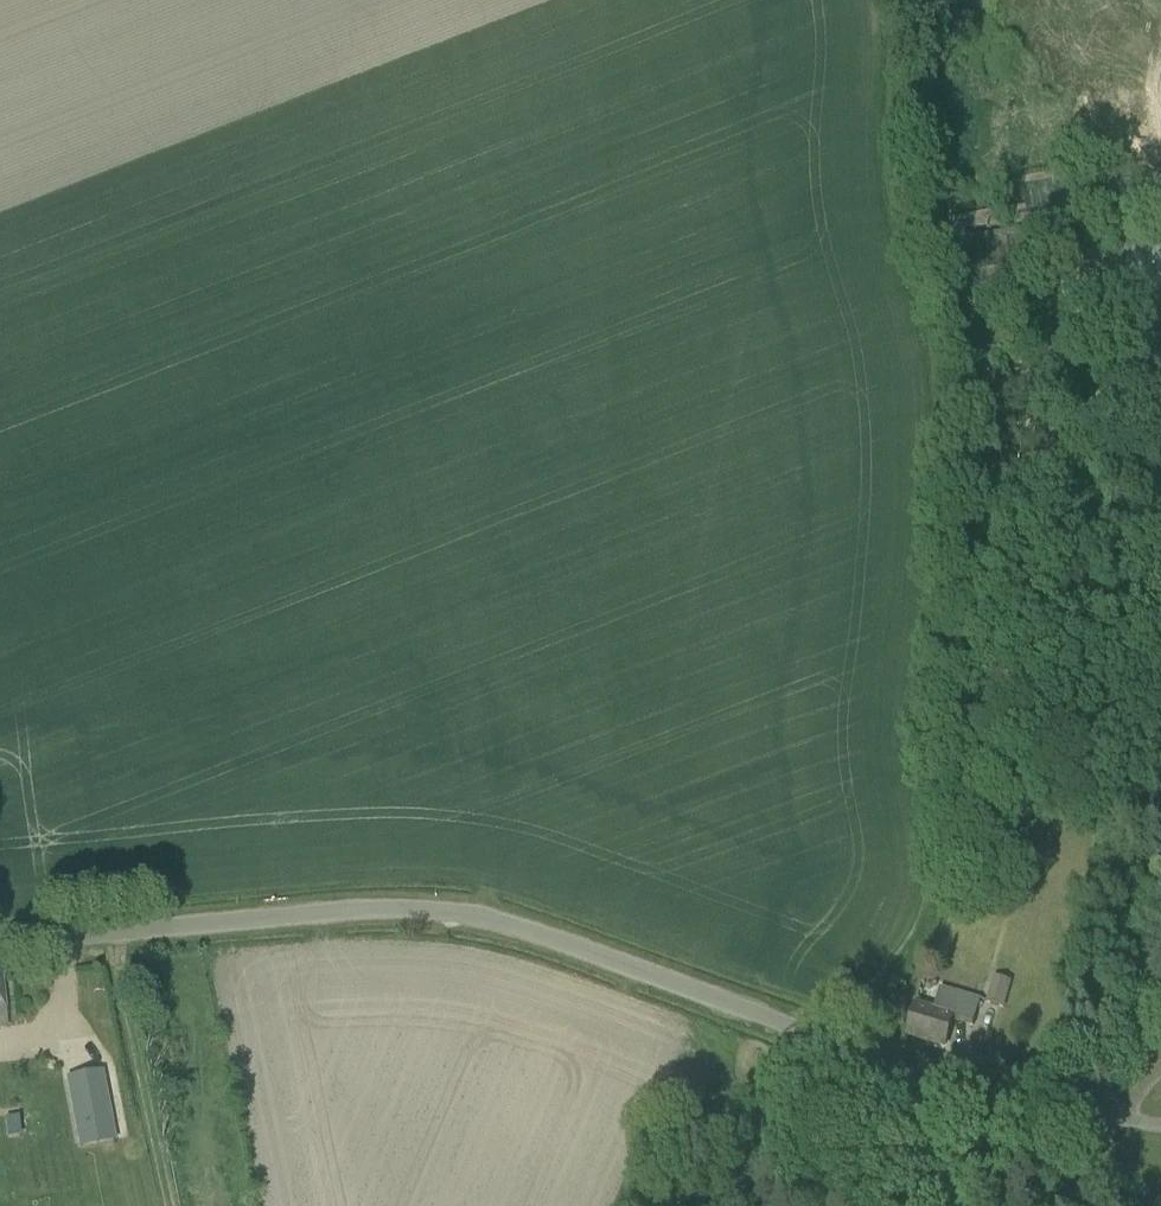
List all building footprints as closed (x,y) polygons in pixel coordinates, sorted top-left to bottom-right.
[(1054,226),(1099,219),(1092,169),(1022,181),(1026,209),(951,221),(955,248),(969,246),(1054,231),(1054,226)] [(1140,241),(1140,235),(1054,245),(1055,255),(1059,254),(1060,273),(974,289),(976,300),(1061,284),(1065,303),(1160,294),(1160,239),(1140,241)] [(955,289),(973,286),(971,275),(953,278),(955,289)] [(8,1026),(2,975),(0,976),(0,1027),(8,1026)] [(1004,1008),(1011,981),(993,976),(986,1003),(1004,1008)] [(979,1009),(982,998),(940,986),(934,1007),(916,1002),(906,1035),(945,1046),(952,1022),(957,1003),(979,1009)] [(99,1072),(67,1078),(76,1126),(109,1120),(99,1072)]
